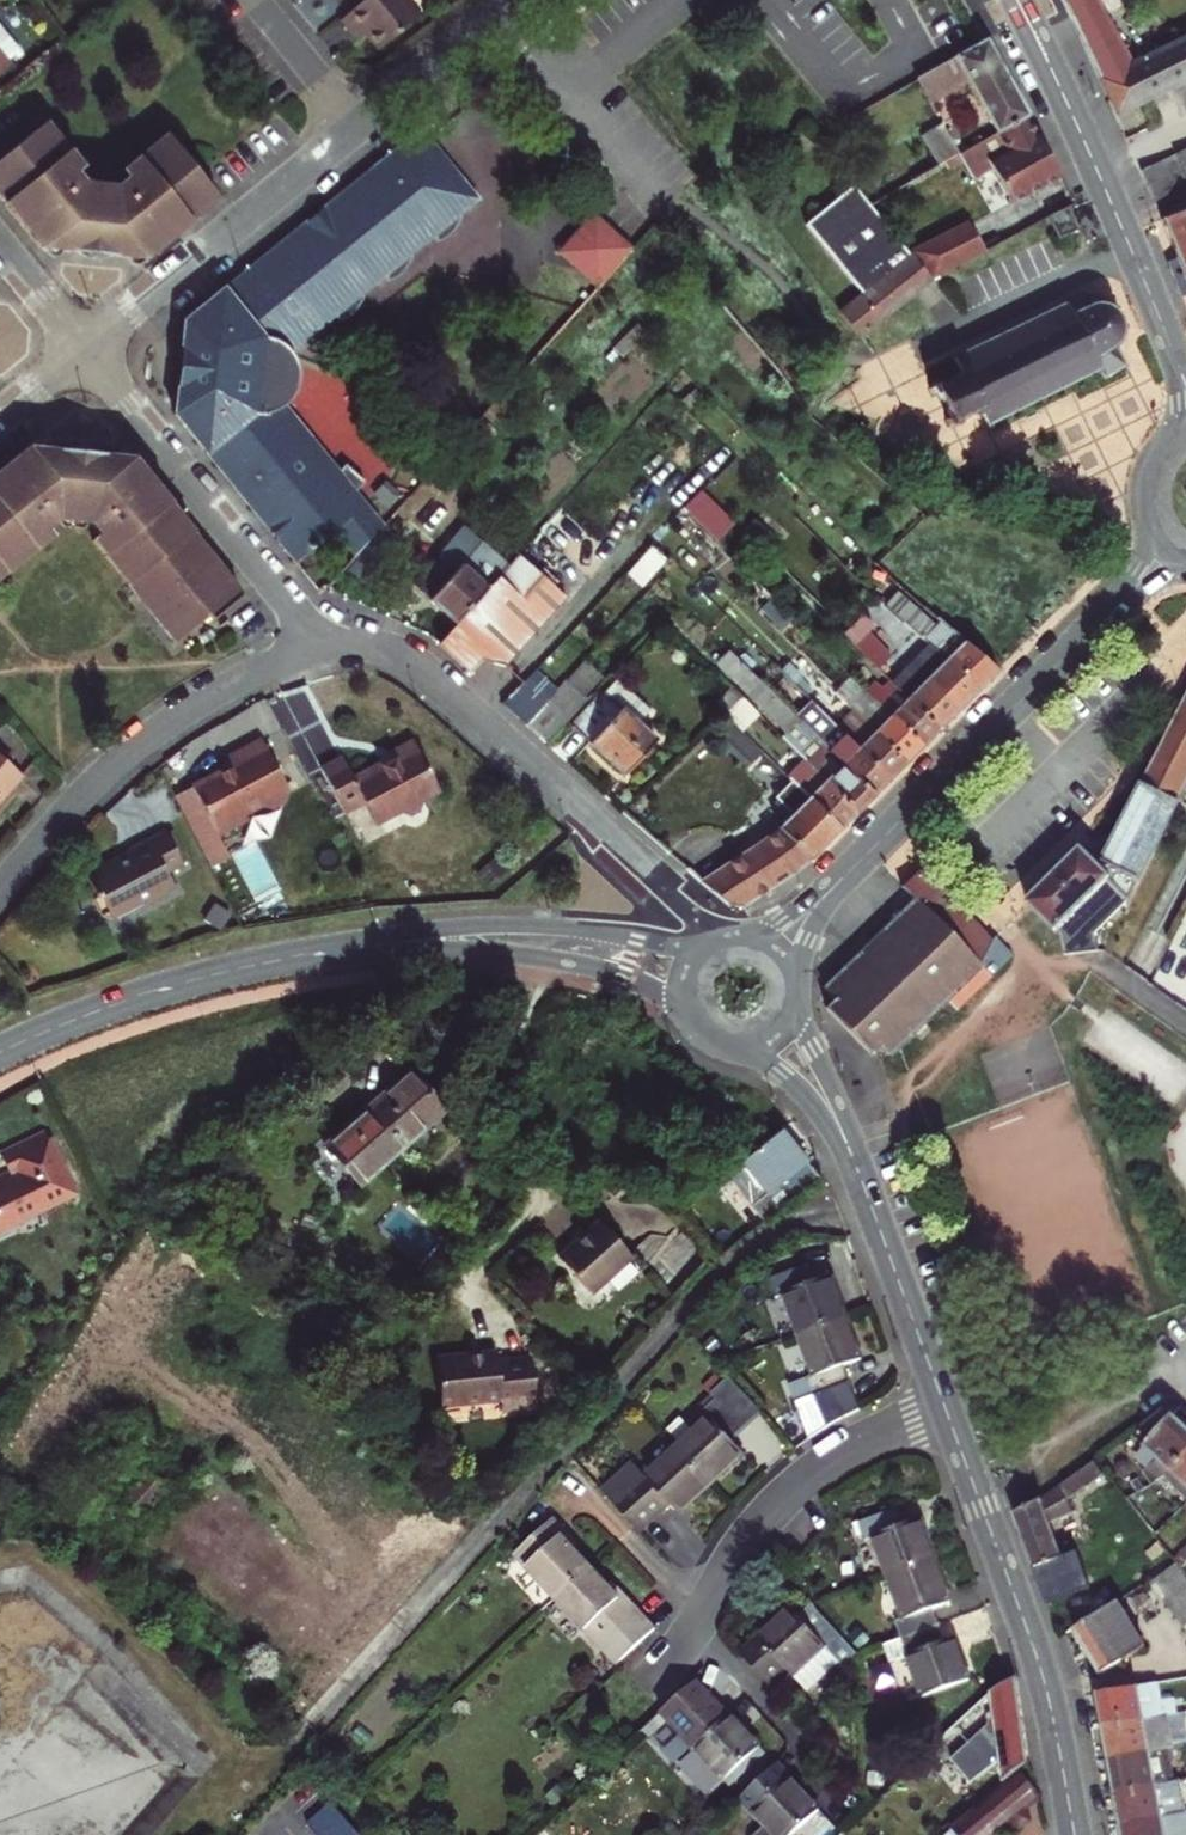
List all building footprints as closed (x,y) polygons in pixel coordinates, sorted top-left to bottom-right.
[(410,10),(402,0),(349,0),(333,14),(347,31),(353,26),(359,34),(363,31),(372,41),(410,10)] [(1099,0),(1062,0),(1070,17),(1099,1),(1099,0)] [(1080,37),(1110,21),(1099,1),(1070,17),(1080,37)] [(1129,64),(1110,21),(1080,37),(1115,113),(1185,76),(1185,35),(1129,64)] [(359,34),(353,26),(347,31),(353,39),(359,34)] [(14,71),(10,66),(21,57),(0,31),(0,82),(14,71)] [(1026,116),(986,42),(920,79),(934,104),(970,84),(997,133),(1026,116)] [(1013,205),(1061,179),(1026,116),(997,133),(962,154),(946,163),(951,172),(964,164),(974,182),(994,171),(1013,205)] [(44,261),(138,267),(218,201),(162,137),(118,176),(124,183),(117,189),(111,183),(90,181),(83,188),(75,179),(79,175),(80,172),(39,125),(0,158),(0,205),(44,261)] [(312,450),(302,456),(272,419),(277,414),(281,407),(285,401),(286,393),(287,386),(285,378),(283,371),(279,365),(328,324),(333,330),(341,327),(348,322),(354,316),(358,308),(353,302),(378,281),(383,287),(392,285),(399,281),(405,274),(408,267),(403,261),(429,239),(436,247),(443,244),(449,240),(454,234),(458,228),(452,220),(478,198),(418,126),(184,322),(168,414),(290,564),(316,543),(340,573),(375,533),(351,503),(357,494),(312,450)] [(946,163),(962,154),(947,127),(924,139),(935,158),(919,167),(924,176),(935,169),(946,163)] [(1176,153),(1185,174),(1185,148),(1176,153)] [(1140,172),(1153,202),(1185,185),(1185,184),(1172,156),(1140,172)] [(895,193),(906,213),(926,201),(915,181),(895,193)] [(860,299),(908,262),(905,258),(867,210),(852,190),(804,227),(860,299)] [(568,238),(607,274),(642,234),(604,199),(568,238)] [(1080,223),(1065,202),(1046,214),(1061,236),(1080,223)] [(1161,220),(1177,258),(1185,254),(1185,210),(1161,220)] [(908,262),(926,284),(984,254),(967,222),(905,258),(908,262)] [(1177,258),(1185,281),(1185,254),(1177,258)] [(908,262),(860,299),(842,313),(860,335),(926,284),(908,262)] [(1109,306),(1101,290),(948,364),(953,375),(949,377),(950,380),(932,389),(929,385),(923,388),(925,392),(921,394),(924,400),(929,401),(938,420),(934,422),(938,430),(942,428),(944,432),(951,428),(948,423),(964,416),(966,420),(971,418),(979,436),(985,433),(985,429),(1093,377),(1096,383),(1119,371),(1113,359),(1119,358),(1122,354),(1121,351),(1123,347),(1123,345),(1127,344),(1128,338),(1125,337),(1123,327),(1125,324),(1123,319),(1119,318),(1115,313),(1115,310),(1114,308),(1109,306)] [(121,457),(18,455),(0,470),(0,579),(43,544),(37,536),(48,527),(54,533),(73,534),(77,531),(88,545),(84,549),(166,648),(233,593),(121,457)] [(716,538),(729,524),(696,492),(682,507),(716,538)] [(779,539),(754,514),(737,532),(763,557),(779,539)] [(462,530),(409,589),(452,627),(505,568),(462,530)] [(406,558),(386,538),(347,580),(369,599),(406,558)] [(647,545),(620,574),(636,590),(663,561),(647,545)] [(505,568),(452,627),(435,647),(451,661),(470,678),(481,665),(500,667),(504,671),(566,603),(515,558),(505,568)] [(978,692),(995,675),(935,615),(930,620),(893,584),(881,596),(923,638),(928,643),(936,651),(946,660),(978,692)] [(806,631),(786,613),(769,596),(758,608),(795,643),(806,631)] [(853,606),(836,623),(875,662),(887,649),(860,622),(865,617),(853,606)] [(923,638),(904,657),(918,671),(922,668),(930,676),(962,709),(978,692),(946,660),(936,651),(928,643),(923,638)] [(869,677),(877,684),(885,676),(887,674),(875,662),(865,652),(854,662),(869,677)] [(855,817),(872,799),(840,767),(727,655),(710,672),(728,690),(730,692),(753,715),(756,718),(800,762),(806,767),(823,784),(855,817)] [(904,657),(887,674),(901,688),(905,686),(913,693),(944,726),(962,709),(930,676),(922,668),(918,671),(904,657)] [(578,702),(596,682),(578,665),(560,684),(578,702)] [(780,676),(794,690),(800,685),(786,671),(780,676)] [(549,697),(525,674),(518,681),(498,703),(515,718),(523,725),(549,697)] [(600,753),(619,771),(654,739),(646,731),(658,718),(611,674),(567,722),(600,753)] [(869,677),(861,685),(890,716),(922,749),(944,726),(913,693),(905,686),(901,688),(887,674),(885,676),(877,684),(869,677)] [(873,733),(906,766),(922,749),(890,716),(854,679),(837,696),(855,714),(857,716),(864,724),(873,733)] [(578,702),(560,684),(549,697),(523,725),(529,730),(544,743),(581,704),(578,702)] [(739,736),(756,718),(753,715),(730,692),(713,709),(721,717),(734,730),(736,732),(739,736)] [(1133,903),(1185,796),(1185,698),(1102,870),(1081,849),(1028,904),(1061,936),(1061,955),(1096,954),(1096,936),(1133,903)] [(811,706),(795,722),(840,767),(872,799),(888,783),(856,751),(837,732),(811,706)] [(855,714),(837,732),(856,751),(888,783),(906,766),(873,733),(864,724),(857,716),(855,714)] [(734,730),(719,746),(746,772),(761,756),(739,736),(736,732),(734,730)] [(193,789),(217,837),(248,822),(245,816),(264,807),(265,810),(274,812),(285,807),(288,798),(287,795),(290,794),(262,738),(227,756),(230,761),(234,768),(221,775),(193,789)] [(342,757),(321,768),(344,813),(364,802),(375,823),(399,811),(408,815),(419,810),(421,800),(439,790),(414,741),(390,753),(393,760),(388,763),(382,766),(381,763),(353,778),(342,757)] [(217,767),(221,775),(234,768),(230,761),(225,763),(217,767)] [(840,832),(855,817),(823,784),(806,767),(800,762),(784,779),(786,781),(789,784),(798,793),(806,801),(840,832)] [(0,767),(0,801),(17,782),(0,767)] [(809,863),(840,832),(806,801),(798,793),(789,784),(777,797),(794,813),(777,831),(809,863)] [(193,789),(175,798),(210,869),(228,860),(217,837),(193,789)] [(101,916),(111,919),(143,903),(145,906),(168,894),(166,891),(174,887),(167,874),(165,870),(181,862),(165,831),(128,850),(131,856),(122,861),(113,865),(112,862),(86,876),(96,896),(92,898),(101,916)] [(808,864),(809,863),(777,831),(763,842),(760,833),(740,847),(745,852),(701,882),(729,906),(741,909),(808,864)] [(165,870),(167,874),(183,866),(181,862),(165,870)] [(1013,956),(995,937),(992,936),(991,939),(921,868),(901,887),(915,901),(824,990),(834,1000),(826,1009),(870,1053),(879,1045),(889,1057),(946,1000),(956,1011),(1013,956)] [(215,905),(204,923),(221,933),(231,916),(215,905)] [(408,1147),(449,1107),(414,1070),(401,1083),(416,1100),(413,1104),(416,1108),(412,1112),(416,1116),(398,1135),(408,1147)] [(383,1100),(394,1112),(404,1104),(408,1108),(413,1104),(416,1100),(401,1083),(383,1100)] [(404,1104),(394,1112),(383,1100),(330,1150),(366,1187),(408,1147),(398,1135),(416,1116),(412,1112),(416,1108),(413,1104),(408,1108),(404,1104)] [(6,1171),(0,1173),(0,1233),(80,1196),(48,1128),(6,1148),(0,1151),(0,1158),(6,1171)] [(742,1163),(782,1210),(823,1176),(781,1128),(742,1163)] [(648,1176),(634,1159),(578,1203),(595,1221),(648,1176)] [(590,1306),(635,1264),(602,1229),(557,1271),(590,1306)] [(777,1297),(785,1295),(800,1335),(846,1319),(831,1278),(814,1284),(808,1268),(771,1281),(777,1297)] [(807,1439),(842,1418),(861,1411),(845,1368),(862,1362),(846,1319),(800,1335),(814,1376),(787,1386),(807,1439)] [(533,1409),(524,1347),(435,1356),(444,1424),(498,1419),(497,1413),(533,1409)] [(662,1421),(696,1458),(731,1426),(720,1413),(748,1386),(717,1352),(689,1379),(686,1377),(670,1392),(674,1397),(656,1414),(662,1421)] [(1162,1484),(1170,1477),(1180,1469),(1185,1463),(1185,1415),(1180,1409),(1148,1442),(1167,1461),(1153,1471),(1162,1484)] [(632,1517),(696,1458),(662,1421),(597,1480),(632,1517)] [(1185,1492),(1185,1463),(1180,1469),(1170,1477),(1185,1492)] [(1071,1504),(1105,1482),(1096,1468),(1047,1501),(1015,1514),(1037,1572),(1057,1564),(1059,1570),(1067,1567),(1056,1537),(1072,1526),(1081,1520),(1071,1504)] [(589,1475),(576,1487),(605,1518),(618,1506),(630,1519),(632,1517),(597,1480),(595,1482),(589,1475)] [(883,1537),(891,1534),(904,1574),(951,1556),(938,1518),(922,1523),(916,1507),(877,1520),(883,1537)] [(1067,1567),(1059,1570),(1057,1564),(1037,1572),(1048,1606),(1093,1592),(1072,1526),(1056,1537),(1067,1567)] [(480,1582),(526,1624),(557,1589),(532,1566),(536,1562),(515,1543),(480,1582)] [(1183,1568),(1185,1565),(1185,1552),(1177,1562),(1183,1568)] [(951,1556),(904,1574),(920,1619),(912,1621),(916,1635),(954,1621),(950,1608),(966,1603),(951,1556)] [(1178,1567),(1150,1584),(1181,1626),(1185,1623),(1185,1578),(1178,1567)] [(582,1611),(557,1589),(526,1624),(591,1683),(626,1644),(585,1607),(582,1611)] [(1147,1646),(1118,1604),(1076,1629),(1102,1673),(1147,1646)] [(867,1654),(827,1611),(813,1626),(800,1613),(755,1662),(781,1691),(799,1671),(806,1678),(835,1646),(866,1675),(867,1654)] [(954,1621),(916,1635),(918,1639),(899,1645),(905,1663),(922,1657),(937,1701),(983,1685),(969,1643),(963,1645),(954,1621)] [(1002,1797),(1040,1765),(1018,1674),(989,1701),(990,1709),(942,1755),(963,1780),(996,1751),(1002,1797)] [(1169,1717),(1178,1715),(1175,1696),(1161,1698),(1159,1683),(1097,1694),(1102,1727),(1169,1717)] [(690,1689),(661,1717),(692,1750),(722,1782),(757,1748),(727,1717),(721,1722),(690,1689)] [(1169,1717),(1102,1727),(1106,1759),(1167,1748),(1173,1747),(1169,1717)] [(673,1768),(692,1750),(669,1725),(650,1743),(673,1768)] [(1172,1780),(1167,1748),(1106,1759),(1111,1790),(1172,1780)] [(785,1792),(770,1775),(737,1806),(762,1833),(760,1834),(804,1834),(822,1819),(791,1786),(785,1792)] [(1172,1780),(1111,1790),(1116,1824),(1185,1812),(1185,1779),(1172,1780)] [(995,1834),(1022,1834),(1051,1809),(1032,1788),(988,1826),(995,1834)] [(331,1803),(307,1825),(316,1834),(361,1834),(331,1803)] [(1116,1824),(1118,1834),(1185,1834),(1185,1812),(1116,1824)] [(976,1834),(995,1834),(988,1826),(976,1834)]
